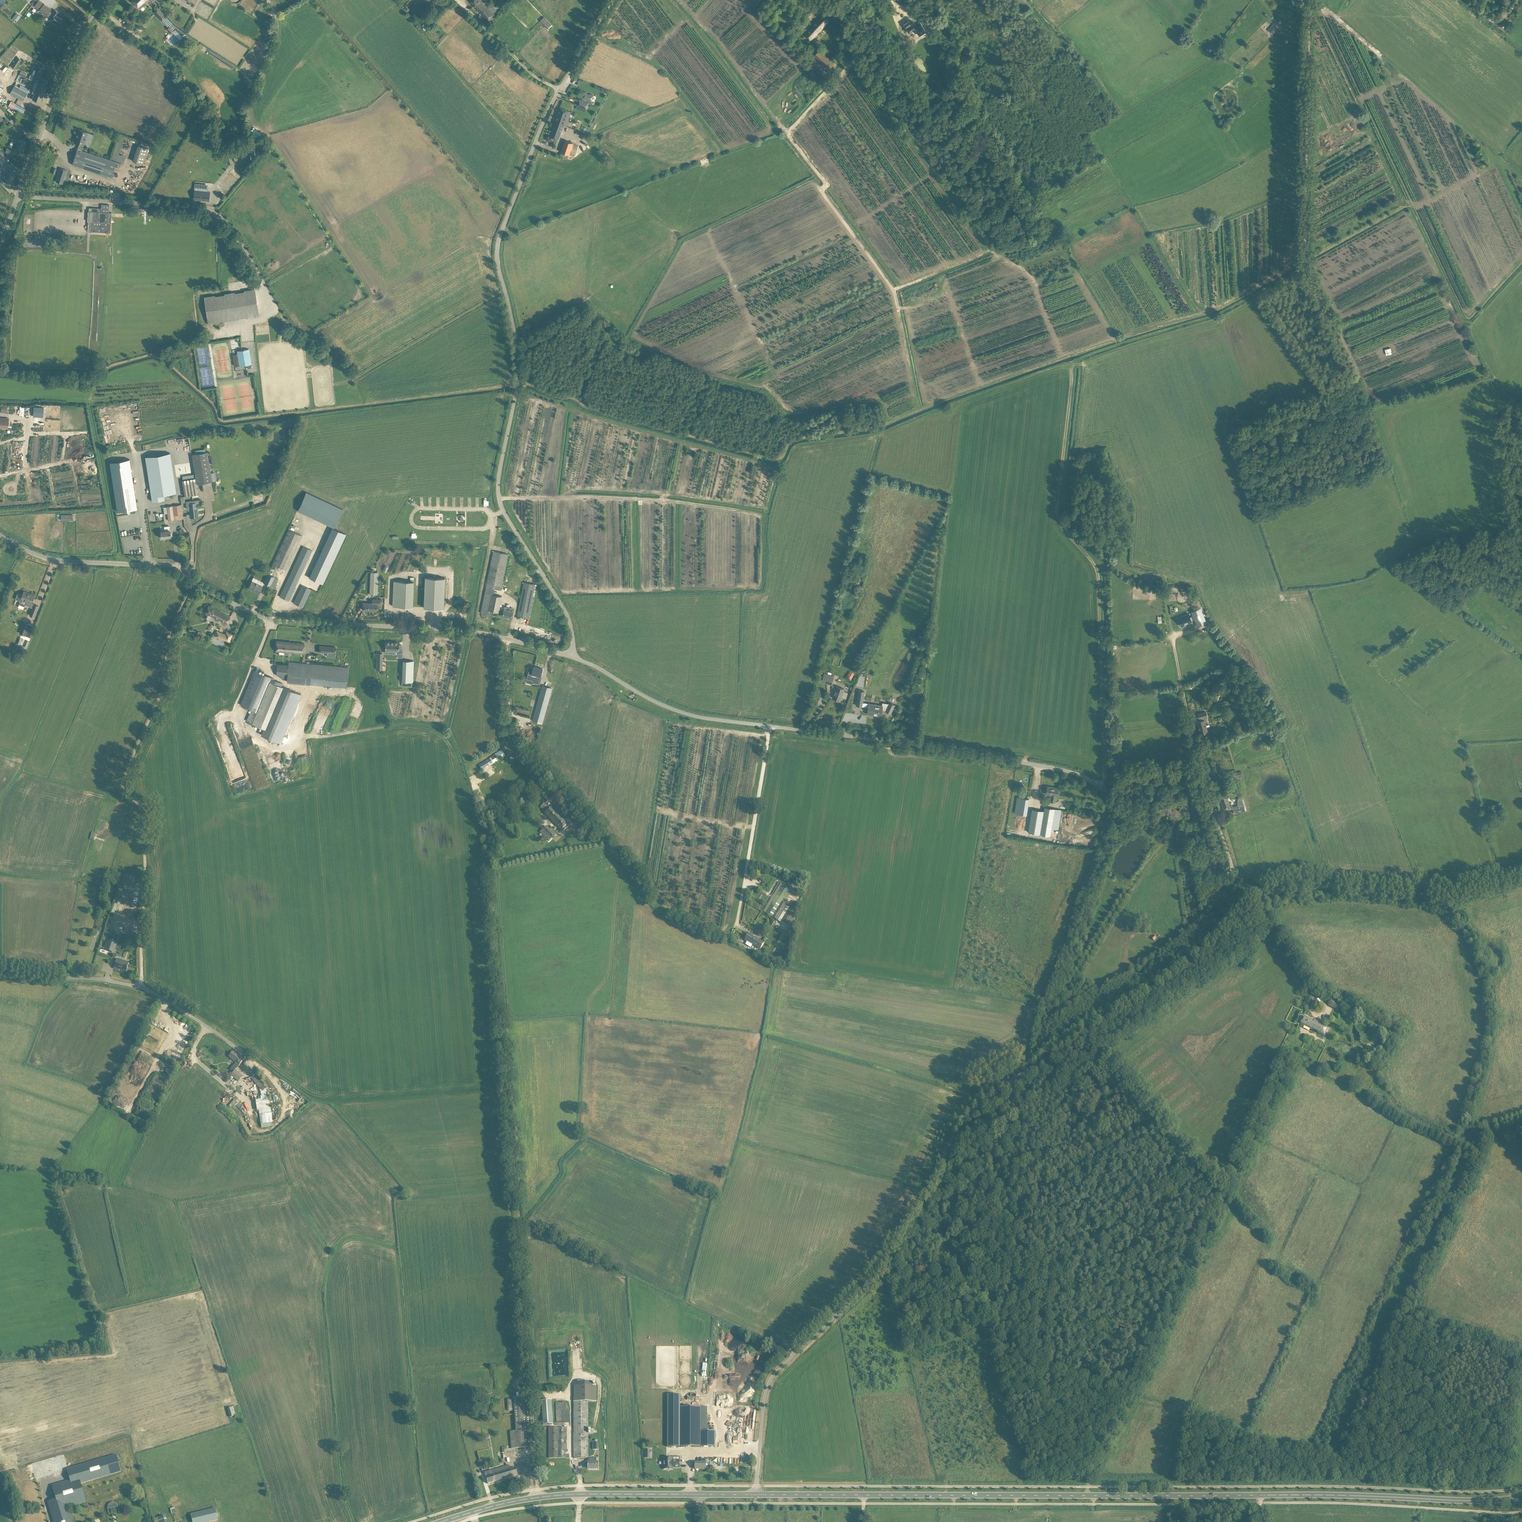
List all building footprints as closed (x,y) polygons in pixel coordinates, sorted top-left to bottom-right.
[(39,0),(35,0),(32,4),(34,6),(43,13),(42,14),(45,16),(45,15),(46,15),(48,17),(52,13),(49,11),(51,9),(39,0)] [(139,8),(140,7),(141,8),(143,6),(144,7),(147,4),(145,2),(148,0),(132,0),(139,8)] [(470,1),(472,4),(489,20),(492,17),(495,14),(493,12),(494,12),(494,11),(496,9),(491,4),(488,7),(489,7),(488,8),(480,0),(471,0),(470,1)] [(167,17),(157,7),(152,11),(162,21),(167,17)] [(59,12),(55,10),(51,15),(55,17),(52,21),(59,26),(63,20),(57,15),(59,12)] [(804,34),(808,38),(811,40),(826,24),(829,20),(823,14),(804,34)] [(927,26),(931,24),(926,15),(921,18),(927,26)] [(539,21),(547,28),(552,24),(544,16),(539,21)] [(176,28),(167,18),(163,22),(168,27),(167,29),(171,33),(172,31),(175,34),(176,32),(174,30),(176,28)] [(904,24),(909,33),(915,29),(919,35),(926,31),(919,22),(915,25),(913,23),(911,24),(909,21),(904,24)] [(1270,28),(1268,30),(1273,34),(1278,27),(1275,25),(1271,29),(1270,28)] [(828,56),(820,49),(815,55),(822,62),(828,56)] [(17,57),(11,67),(15,69),(21,60),(17,57)] [(40,77),(40,78),(43,68),(37,66),(36,70),(35,70),(34,70),(33,73),(33,74),(34,74),(32,80),(38,82),(40,77)] [(812,71),(803,80),(806,83),(812,77),(814,78),(817,75),(812,71)] [(40,77),(38,82),(32,99),(40,102),(48,80),(40,78),(40,77)] [(23,101),(27,93),(29,89),(20,84),(18,88),(14,86),(10,93),(23,101)] [(579,99),(577,106),(586,109),(589,103),(587,102),(588,100),(591,101),(594,95),(590,94),(587,93),(588,93),(584,92),(582,98),(583,99),(583,100),(579,99)] [(9,105),(23,112),(26,108),(11,100),(9,105)] [(560,107),(555,122),(566,126),(570,115),(567,114),(568,110),(565,109),(560,107)] [(566,126),(555,122),(550,136),(555,138),(558,139),(563,125),(566,126)] [(84,145),(88,132),(78,129),(74,142),(80,144),(78,148),(79,148),(78,149),(82,150),(83,145),(84,145)] [(120,154),(125,136),(120,135),(113,159),(125,162),(127,156),(120,154)] [(26,142),(21,141),(19,140),(17,143),(14,142),(12,147),(23,151),(26,142)] [(561,152),(574,156),(578,144),(565,140),(561,152)] [(143,164),(148,148),(138,145),(133,161),(143,164)] [(72,164),(111,177),(116,162),(82,150),(78,149),(77,149),(72,164)] [(3,174),(14,177),(16,172),(11,170),(12,166),(7,163),(5,167),(5,168),(3,174)] [(1,180),(7,182),(11,183),(14,177),(3,174),(1,180)] [(58,175),(56,181),(62,183),(64,177),(58,175)] [(209,200),(210,191),(194,190),(193,199),(209,200)] [(112,212),(109,212),(109,205),(102,204),(101,208),(92,208),(91,211),(93,211),(92,221),(91,221),(90,231),(108,232),(108,222),(111,222),(112,212)] [(34,215),(26,214),(25,223),(33,224),(34,215)] [(248,318),(259,316),(254,289),(244,291),(244,292),(235,293),(234,292),(225,294),(225,295),(215,297),(215,295),(204,297),(208,324),(219,322),(219,321),(229,319),(229,321),(239,319),(238,318),(248,316),(248,318)] [(251,363),(249,349),(238,351),(240,365),(247,364),(248,368),(251,367),(251,363)] [(33,406),(33,416),(43,417),(44,407),(33,406)] [(8,428),(8,418),(0,417),(0,427),(8,428)] [(207,452),(192,454),(197,484),(212,481),(207,452)] [(164,494),(176,492),(170,453),(145,456),(152,501),(164,499),(164,494)] [(129,460),(110,463),(117,511),(137,507),(129,460)] [(195,478),(182,480),(185,496),(197,494),(195,478)] [(306,492),(297,510),(334,527),(342,509),(306,492)] [(201,499),(186,501),(187,509),(189,508),(190,512),(190,514),(190,517),(198,516),(197,511),(197,507),(202,506),(201,502),(201,499)] [(181,504),(166,506),(168,520),(183,518),(181,504)] [(171,537),(170,532),(170,530),(169,530),(169,525),(164,526),(165,530),(160,531),(161,534),(160,534),(161,535),(161,538),(171,537)] [(332,527),(309,577),(313,579),(323,584),(346,534),(333,528),(332,527)] [(288,529),(271,567),(277,570),(279,567),(285,569),(297,543),(301,535),(288,529)] [(514,542),(503,542),(504,552),(514,551),(514,542)] [(282,591),(280,596),(289,600),(291,596),(308,559),(312,550),(303,546),(299,555),(282,591)] [(486,587),(486,590),(494,592),(495,590),(499,591),(499,590),(501,590),(508,554),(494,551),(493,552),(486,587)] [(377,594),(378,572),(370,572),(369,594),(377,594)] [(274,587),(278,578),(268,574),(264,583),(274,587)] [(413,606),(413,602),(414,582),(414,577),(410,577),(410,581),(393,581),(392,606),(413,606)] [(443,608),(444,603),(445,578),(425,577),(423,607),(443,608)] [(252,580),(250,583),(248,588),(259,593),(262,585),(252,580)] [(517,616),(528,618),(535,584),(524,582),(517,616)] [(303,607),(305,602),(311,589),(302,585),(293,602),(303,607)] [(11,595),(25,600),(27,595),(25,594),(25,591),(14,587),(11,595)] [(486,590),(482,608),(490,610),(499,612),(499,611),(499,608),(502,596),(494,594),(494,592),(486,590)] [(376,610),(377,604),(382,604),(382,599),(374,599),(373,603),(363,603),(363,609),(376,610)] [(29,601),(25,613),(30,615),(30,614),(35,616),(38,606),(34,604),(35,603),(29,601)] [(227,624),(230,617),(208,605),(205,612),(227,624)] [(504,609),(499,608),(499,611),(504,612),(503,616),(507,617),(507,618),(510,619),(511,617),(513,608),(505,606),(504,609)] [(1189,611),(1178,615),(1180,623),(1192,619),(1191,618),(1194,617),(1197,624),(1206,621),(1201,607),(1192,610),(1193,613),(1190,614),(1189,611)] [(229,641),(232,634),(226,632),(225,634),(217,631),(215,636),(229,641)] [(288,655),(289,652),(304,653),(305,643),(276,641),(275,651),(284,651),(284,654),(288,655)] [(385,641),(385,650),(385,653),(393,653),(393,650),(398,651),(398,657),(402,657),(402,650),(401,650),(401,644),(399,644),(399,642),(385,641)] [(413,682),(413,665),(414,660),(403,660),(402,686),(411,686),(412,681),(413,682)] [(288,665),(277,664),(276,675),(287,676),(287,681),(346,686),(348,667),(288,662),(288,665)] [(529,672),(527,678),(533,680),(533,682),(540,684),(541,680),(539,679),(540,676),(540,675),(542,668),(534,666),(533,667),(532,673),(529,672)] [(851,667),(848,674),(853,677),(856,670),(851,667)] [(254,670),(240,705),(254,710),(249,722),(263,728),(260,734),(279,742),(300,694),(285,687),(281,686),(282,683),(273,679),(274,678),(254,670)] [(821,681),(831,685),(834,676),(824,673),(821,681)] [(533,720),(542,723),(552,688),(543,685),(533,720)] [(837,686),(834,693),(833,697),(840,700),(841,697),(846,698),(848,692),(843,691),(844,689),(837,686)] [(859,690),(856,705),(862,706),(863,702),(864,691),(859,690)] [(863,702),(862,706),(869,707),(868,709),(868,714),(874,715),(874,714),(881,715),(882,709),(885,710),(885,711),(891,713),(895,705),(893,704),(893,703),(892,703),(889,702),(889,703),(883,702),(882,706),(875,705),(876,704),(863,702)] [(1200,733),(1208,731),(1205,721),(1207,720),(1206,716),(1207,716),(1206,711),(1198,713),(1199,718),(1201,717),(1201,720),(1197,721),(1200,733)] [(1222,731),(1221,726),(1211,729),(1213,734),(1222,731)] [(481,770),(503,757),(505,756),(502,752),(479,766),(481,770)] [(1058,788),(1047,786),(1046,793),(1050,794),(1049,801),(1055,802),(1056,795),(1057,795),(1058,788)] [(1225,790),(1218,793),(1223,808),(1229,806),(1230,809),(1232,808),(1234,813),(1239,812),(1245,811),(1244,805),(1244,803),(1232,806),(1230,802),(1229,803),(1225,790)] [(1014,812),(1025,814),(1028,798),(1016,796),(1014,812)] [(1194,805),(1182,796),(1178,802),(1191,810),(1190,811),(1192,813),(1194,811),(1196,812),(1198,809),(1194,806),(1194,805)] [(1161,809),(1175,819),(1180,812),(1170,805),(1171,804),(1166,801),(1161,809)] [(570,827),(560,816),(561,816),(552,807),(545,813),(554,822),(564,833),(570,827)] [(1058,830),(1061,814),(1061,809),(1044,807),(1044,811),(1032,809),(1028,832),(1050,836),(1051,828),(1058,830)] [(543,837),(548,842),(549,841),(555,835),(547,826),(541,832),(544,836),(543,837)] [(766,913),(783,924),(788,926),(797,911),(792,908),(782,901),(790,889),(783,885),(766,913)] [(739,939),(742,933),(736,930),(733,936),(739,939)] [(745,940),(747,941),(746,944),(751,947),(752,945),(760,949),(764,943),(748,934),(745,940)] [(107,939),(104,950),(114,953),(117,942),(107,939)] [(117,959),(114,968),(119,970),(119,969),(121,969),(126,971),(129,963),(117,959)] [(1341,1005),(1331,999),(1328,1005),(1338,1010),(1341,1005)] [(1311,1019),(1305,1016),(1301,1024),(1314,1030),(1315,1029),(1318,1031),(1318,1032),(1325,1036),(1329,1028),(1314,1021),(1316,1017),(1313,1016),(1311,1019)] [(233,1052),(230,1055),(229,1057),(236,1063),(230,1070),(233,1073),(231,1075),(238,1081),(242,1076),(235,1070),(243,1060),(233,1052)] [(236,1082),(232,1078),(231,1079),(229,1076),(224,1080),(228,1084),(230,1081),(233,1085),(236,1082)] [(256,1077),(253,1080),(260,1088),(261,1096),(260,1096),(261,1100),(262,1110),(258,1111),(260,1124),(271,1123),(272,1123),(269,1100),(269,1101),(268,1098),(269,1098),(267,1090),(266,1088),(256,1077)] [(238,1093),(241,1094),(248,1086),(246,1084),(238,1093)] [(574,1458),(588,1458),(587,1401),(595,1401),(595,1385),(591,1385),(591,1381),(577,1381),(573,1385),(573,1398),(574,1458)] [(668,1395),(668,1447),(674,1447),(680,1447),(700,1447),(701,1431),(701,1407),(680,1407),(680,1395),(668,1395)] [(532,1447),(528,1397),(514,1398),(516,1431),(510,1431),(511,1449),(532,1447)] [(541,1402),(543,1425),(553,1424),(551,1401),(541,1402)] [(556,1404),(557,1422),(570,1422),(570,1410),(567,1410),(567,1404),(556,1404)] [(234,1406),(227,1408),(229,1417),(236,1415),(234,1406)] [(548,1427),(549,1458),(566,1458),(566,1427),(548,1427)] [(715,1431),(707,1431),(701,1431),(700,1447),(715,1447),(715,1437),(716,1437),(716,1435),(715,1435),(715,1431)] [(67,1507),(85,1501),(80,1483),(121,1471),(116,1454),(67,1469),(70,1480),(52,1485),(56,1500),(48,1503),(54,1521),(72,1521),(67,1507)] [(664,1463),(664,1469),(673,1469),(673,1467),(680,1467),(680,1460),(673,1460),(673,1457),(664,1457),(664,1460),(663,1460),(662,1460),(662,1462),(663,1463),(664,1463)] [(598,1462),(598,1458),(589,1458),(588,1460),(588,1461),(588,1469),(598,1469),(598,1462)] [(487,1484),(517,1474),(515,1467),(510,1469),(509,1465),(492,1470),(484,1472),(487,1484)] [(191,1514),(192,1521),(209,1521),(218,1520),(215,1508),(191,1514)]
